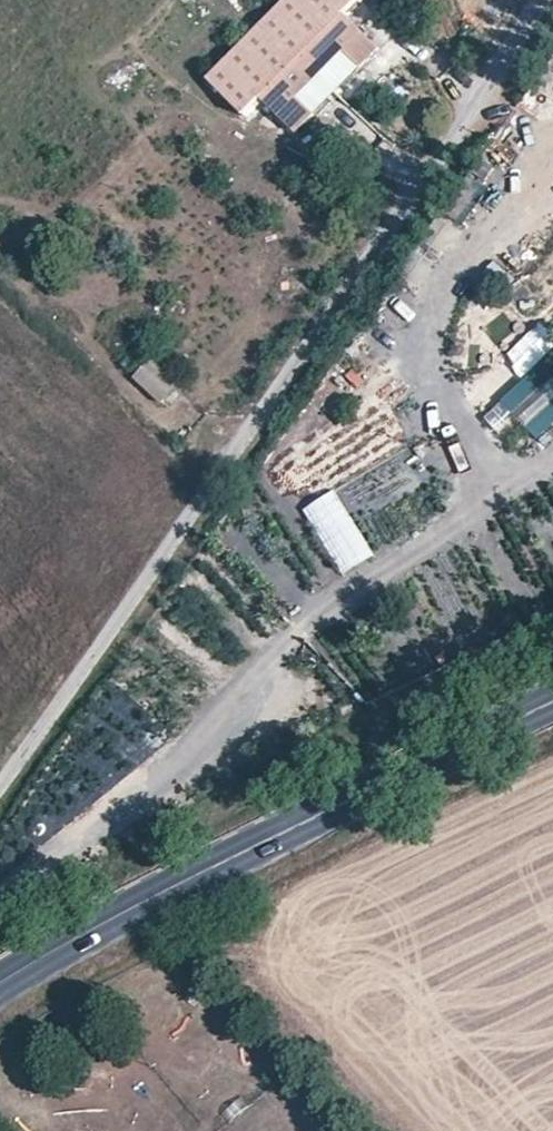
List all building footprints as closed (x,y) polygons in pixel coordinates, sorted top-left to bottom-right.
[(206,81),(244,118),(261,102),(293,135),(376,50),(344,19),(362,0),(287,0),(206,81)] [(510,318),(485,325),(488,339),(514,332),(510,318)] [(133,378),(161,403),(177,386),(148,361),(133,378)] [(531,441),(552,424),(552,374),(544,362),(498,397),(531,441)] [(502,395),(516,384),(499,363),(485,375),(502,395)] [(482,414),(495,434),(515,421),(501,401),(482,414)] [(364,438),(369,451),(400,440),(387,403),(349,416),(358,441),(364,438)] [(356,520),(429,477),(411,446),(338,490),(356,520)] [(271,456),(276,498),(337,490),(334,461),(300,465),(298,452),(271,456)]
